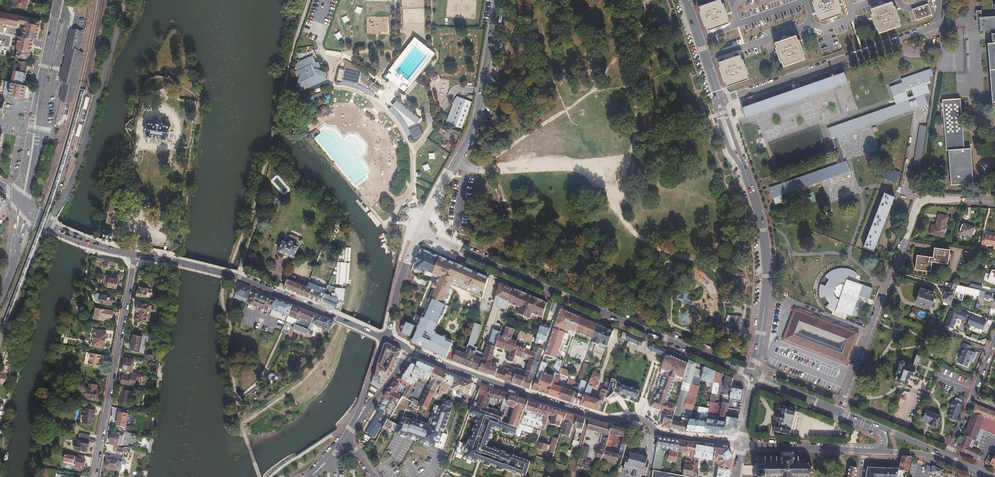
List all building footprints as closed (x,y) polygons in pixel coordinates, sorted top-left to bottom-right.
[(28,0),(17,0),(16,4),(15,7),(26,9),(28,0)] [(700,12),(704,22),(705,21),(708,31),(729,24),(726,14),(728,14),(724,4),(723,4),(722,0),(719,0),(700,7),(702,11),(700,12)] [(818,12),(822,21),(842,14),(839,5),(840,5),(839,0),(814,0),(815,2),(813,2),(817,12),(818,12)] [(874,19),(877,29),(879,29),(880,33),(901,26),(899,22),(901,21),(897,11),(896,11),(892,2),(872,10),(875,19),(874,19)] [(917,21),(933,15),(929,4),(913,10),(917,21)] [(994,30),(994,16),(983,17),(982,10),(977,11),(977,20),(980,20),(981,32),(994,30)] [(0,12),(0,23),(21,27),(23,17),(0,12)] [(44,21),(23,17),(21,27),(27,28),(26,37),(38,40),(40,41),(44,21)] [(81,51),(86,30),(84,30),(72,30),(65,58),(62,67),(62,69),(59,79),(64,82),(60,100),(61,101),(68,104),(73,103),(85,54),(81,51)] [(783,63),(784,67),(805,60),(804,55),(805,55),(802,45),(800,45),(797,36),(776,43),(779,52),(778,53),(781,63),(783,63)] [(38,40),(26,37),(22,37),(17,58),(32,61),(33,53),(35,53),(38,40)] [(414,38),(385,75),(406,92),(435,55),(414,38)] [(722,73),(725,83),(726,82),(728,87),(749,80),(747,75),(749,75),(746,64),(744,65),(741,55),(720,62),(723,72),(722,73)] [(322,71),(316,69),(316,68),(320,66),(318,62),(315,63),(315,59),(313,57),(301,63),(300,61),(296,65),(298,70),(295,72),(299,78),(298,83),(296,83),(295,86),(297,89),(298,89),(300,89),(301,89),(326,78),(325,78),(327,77),(328,74),(327,72),(324,71),(323,72),(322,71)] [(346,62),(342,80),(358,84),(360,75),(363,77),(361,80),(362,81),(361,82),(365,86),(366,85),(371,89),(371,88),(377,93),(379,90),(378,89),(379,88),(370,80),(369,81),(368,81),(370,77),(347,60),(344,59),(343,62),(346,62)] [(27,73),(29,63),(20,61),(19,64),(18,67),(17,71),(27,73)] [(783,196),(850,172),(846,161),(845,161),(836,138),(916,110),(929,105),(925,95),(930,93),(927,85),(932,83),(930,77),(934,76),(931,69),(902,79),(903,83),(890,87),(897,104),(828,128),(832,139),(836,152),(834,152),(836,159),(839,158),(840,163),(770,188),(776,205),(784,202),(783,196)] [(25,85),(27,73),(17,71),(15,70),(12,82),(25,85)] [(743,107),(746,118),(771,109),(848,83),(845,72),(743,107)] [(358,85),(336,80),(335,84),(340,85),(341,84),(352,87),(358,89),(373,96),(375,94),(370,91),(358,85)] [(25,98),(27,85),(25,85),(12,82),(7,81),(4,93),(25,98)] [(459,135),(473,99),(459,93),(454,100),(445,123),(444,123),(442,128),(459,135)] [(409,111),(409,113),(415,121),(417,124),(416,128),(418,128),(419,124),(413,114),(411,111),(397,99),(396,101),(409,111)] [(942,100),(943,110),(945,126),(947,151),(948,151),(951,185),(974,183),(972,157),(971,149),(965,149),(961,99),(942,100)] [(409,117),(406,113),(404,111),(395,101),(393,104),(400,112),(403,115),(409,125),(414,135),(411,136),(406,125),(401,118),(396,111),(391,106),(389,109),(390,110),(392,113),(399,120),(403,126),(408,137),(407,138),(410,142),(414,140),(413,138),(418,136),(413,123),(409,117)] [(820,112),(829,109),(827,103),(817,107),(820,112)] [(785,107),(787,114),(801,111),(800,104),(785,107)] [(807,117),(816,114),(815,108),(805,111),(807,117)] [(788,116),(790,123),(805,120),(803,112),(788,116)] [(157,124),(148,123),(147,134),(149,135),(149,137),(153,138),(153,137),(163,139),(163,140),(167,140),(167,138),(170,138),(171,127),(163,125),(163,124),(163,122),(159,121),(157,122),(157,124)] [(911,183),(918,184),(920,171),(927,127),(920,125),(911,183)] [(864,247),(874,250),(881,233),(895,197),(884,193),(873,223),(864,247)] [(276,196),(269,201),(273,206),(280,201),(276,196)] [(929,233),(942,236),(944,228),(947,216),(938,214),(936,226),(931,225),(929,233)] [(975,227),(964,223),(960,233),(971,237),(975,227)] [(105,231),(104,240),(112,241),(113,232),(105,231)] [(985,234),(984,239),(982,239),(981,246),(984,246),(984,244),(993,245),(993,249),(994,249),(994,236),(985,234)] [(286,239),(284,242),(298,248),(300,245),(299,238),(291,235),(286,239)] [(295,258),(298,248),(284,242),(280,252),(295,258)] [(166,251),(175,252),(176,245),(167,243),(166,251)] [(915,269),(931,271),(932,262),(947,264),(949,250),(934,248),(933,257),(917,255),(915,269)] [(438,273),(439,257),(436,255),(435,257),(432,255),(433,254),(423,250),(422,253),(420,252),(419,255),(418,254),(417,256),(414,266),(416,267),(415,269),(415,270),(424,274),(425,271),(428,272),(427,274),(432,276),(431,278),(434,278),(436,276),(438,273)] [(453,286),(483,299),(487,285),(476,281),(477,274),(439,257),(438,273),(436,276),(434,278),(438,280),(436,285),(434,289),(423,315),(422,314),(421,318),(421,319),(437,325),(440,318),(442,315),(444,316),(446,309),(445,308),(446,305),(450,296),(449,295),(449,293),(451,289),(453,286)] [(256,272),(259,266),(251,263),(248,269),(256,272)] [(741,278),(743,273),(734,270),(733,274),(737,276),(736,278),(739,279),(740,277),(741,278)] [(487,285),(489,279),(477,274),(476,281),(487,285)] [(116,288),(118,278),(108,276),(106,285),(109,286),(108,287),(116,288)] [(332,276),(325,295),(322,304),(337,310),(339,302),(345,302),(346,289),(344,288),(341,288),(332,287),(336,278),(332,276)] [(836,310),(852,316),(857,300),(855,299),(857,295),(869,299),(869,297),(872,298),(875,289),(846,279),(846,280),(847,280),(844,289),(839,305),(837,305),(836,310)] [(307,288),(288,280),(285,289),(304,296),(307,288)] [(742,280),(734,280),(735,290),(742,289),(742,280)] [(945,300),(950,302),(955,289),(957,284),(946,282),(945,285),(948,287),(944,297),(945,300)] [(514,289),(515,285),(510,283),(508,290),(507,289),(504,300),(510,303),(514,289)] [(957,284),(955,289),(973,294),(974,288),(957,284)] [(247,303),(252,289),(238,285),(234,299),(247,303)] [(137,296),(150,298),(151,297),(154,298),(155,292),(152,291),(152,288),(142,287),(141,290),(139,290),(138,290),(137,296)] [(307,288),(304,296),(322,304),(325,295),(307,288)] [(532,314),(543,318),(548,304),(514,289),(510,303),(509,304),(519,308),(517,314),(521,316),(522,314),(526,316),(526,318),(530,319),(532,314)] [(917,303),(928,307),(933,294),(921,290),(917,303)] [(991,298),(993,293),(986,291),(980,290),(978,296),(985,298),(985,296),(991,298)] [(112,300),(112,296),(103,295),(101,303),(113,305),(113,301),(112,300)] [(266,297),(262,295),(257,307),(262,309),(266,297)] [(262,309),(269,312),(270,308),(273,309),(275,304),(277,299),(272,297),(271,298),(270,298),(266,297),(262,309)] [(294,306),(277,299),(275,304),(273,309),(289,316),(294,306)] [(150,304),(139,302),(137,312),(138,312),(137,320),(146,322),(150,304)] [(297,319),(302,309),(294,306),(289,316),(297,319)] [(105,317),(113,318),(114,311),(96,308),(95,318),(105,320),(105,317)] [(309,330),(315,314),(302,309),(297,319),(300,320),(301,318),(308,321),(306,328),(309,330)] [(576,332),(581,318),(563,310),(561,311),(555,326),(557,327),(556,329),(554,329),(545,355),(558,359),(560,360),(562,355),(559,353),(559,351),(563,352),(565,347),(561,346),(562,344),(565,346),(569,334),(564,332),(564,330),(576,333),(576,332)] [(795,310),(783,339),(815,351),(845,363),(856,332),(795,310)] [(950,311),(945,326),(954,329),(957,319),(965,321),(968,314),(960,311),(959,314),(950,311)] [(330,330),(335,322),(315,314),(309,330),(312,331),(315,324),(327,329),(325,334),(329,335),(330,330)] [(742,317),(727,314),(725,329),(740,331),(742,317)] [(985,329),(988,323),(969,316),(965,325),(980,331),(981,328),(985,329)] [(581,318),(576,332),(589,338),(589,337),(595,324),(581,318)] [(447,358),(451,347),(453,343),(447,340),(447,338),(436,334),(434,331),(437,325),(421,319),(417,329),(414,328),(414,327),(413,326),(408,338),(410,339),(408,343),(447,358)] [(406,337),(411,325),(405,323),(404,326),(402,325),(400,331),(401,332),(400,335),(406,337)] [(468,348),(473,349),(481,325),(476,323),(470,338),(471,338),(468,348)] [(282,332),(288,334),(292,326),(286,324),(282,332)] [(307,334),(309,330),(306,328),(299,326),(295,324),(293,329),(297,330),(307,334)] [(595,324),(589,337),(593,339),(598,326),(598,325),(595,324)] [(473,349),(476,351),(481,338),(483,334),(486,327),(481,325),(473,349)] [(548,336),(550,328),(541,325),(539,333),(548,336)] [(606,329),(598,326),(593,339),(592,342),(596,344),(600,345),(601,343),(608,346),(613,332),(606,329)] [(516,355),(519,346),(516,345),(517,341),(512,339),(515,330),(507,327),(504,337),(500,335),(496,347),(511,351),(508,361),(513,363),(516,355)] [(292,340),(297,330),(293,329),(288,338),(292,340)] [(93,345),(105,347),(108,334),(103,333),(103,331),(96,330),(93,345)] [(489,345),(495,347),(496,347),(500,335),(493,333),(489,345)] [(546,342),(548,336),(539,333),(538,335),(537,339),(546,342)] [(644,340),(629,334),(627,340),(642,346),(644,340)] [(130,350),(140,352),(143,337),(133,335),(130,350)] [(470,367),(479,371),(482,363),(488,344),(483,342),(484,339),(481,338),(476,351),(470,367)] [(605,356),(608,346),(601,343),(600,345),(596,344),(593,351),(605,356)] [(970,357),(972,358),(974,352),(969,351),(971,346),(963,343),(961,347),(963,348),(957,362),(967,366),(968,361),(970,357)] [(385,345),(378,365),(383,367),(387,358),(390,359),(392,356),(395,347),(388,344),(385,345)] [(479,371),(496,376),(499,369),(501,363),(495,361),(493,367),(491,366),(492,364),(490,363),(495,347),(489,345),(488,344),(482,363),(479,371)] [(649,349),(664,355),(666,350),(651,344),(649,349)] [(539,363),(542,354),(533,351),(519,346),(516,355),(530,360),(539,363)] [(392,356),(398,358),(402,350),(395,347),(392,356)] [(455,355),(457,349),(451,347),(447,358),(453,361),(455,355)] [(470,368),(470,367),(476,351),(473,349),(468,348),(466,353),(462,364),(470,368)] [(454,361),(462,364),(466,353),(457,349),(455,355),(456,355),(454,361)] [(89,363),(89,365),(100,367),(102,355),(91,353),(89,363)] [(666,412),(674,414),(678,401),(684,378),(688,363),(668,354),(649,406),(666,412)] [(899,363),(901,365),(898,373),(897,373),(895,380),(907,385),(911,375),(913,376),(917,364),(919,364),(922,356),(916,354),(912,367),(904,364),(905,362),(903,360),(901,360),(899,361),(899,363)] [(387,367),(393,370),(398,358),(392,356),(390,359),(387,367)] [(123,370),(132,371),(134,359),(125,358),(123,370)] [(546,363),(542,362),(542,364),(533,389),(548,395),(556,373),(560,374),(562,368),(564,361),(560,360),(558,359),(556,366),(554,365),(553,370),(554,371),(554,373),(550,374),(550,375),(546,374),(547,371),(545,370),(546,363)] [(671,428),(679,430),(684,410),(689,394),(691,384),(697,363),(697,362),(689,359),(688,363),(684,378),(678,401),(674,414),(671,428)] [(417,408),(421,402),(415,399),(413,401),(408,398),(414,386),(413,385),(418,377),(430,383),(430,382),(432,377),(430,376),(434,369),(419,362),(417,366),(413,364),(403,378),(410,384),(407,388),(403,396),(399,403),(409,409),(411,405),(417,408)] [(496,376),(514,382),(516,374),(521,375),(523,370),(512,366),(511,368),(509,368),(508,369),(505,368),(504,370),(499,369),(496,376)] [(380,370),(377,368),(374,379),(382,385),(393,370),(387,367),(386,368),(384,372),(381,370),(380,370)] [(702,380),(714,382),(716,371),(705,367),(702,380)] [(440,371),(434,369),(430,376),(432,377),(430,382),(438,386),(442,387),(448,374),(440,371)] [(563,388),(560,398),(581,405),(584,395),(583,394),(588,382),(583,380),(578,393),(571,390),(575,379),(573,378),(574,377),(567,375),(569,370),(563,369),(561,375),(569,378),(566,388),(563,388)] [(530,388),(535,372),(527,370),(525,377),(521,375),(516,374),(514,382),(530,388)] [(271,374),(267,378),(270,381),(276,375),(277,374),(272,371),(271,374)] [(584,395),(581,405),(590,408),(594,409),(598,410),(601,403),(603,404),(606,396),(611,384),(606,382),(599,400),(590,397),(593,387),(595,388),(598,380),(600,380),(601,377),(600,375),(600,374),(594,371),(584,395)] [(719,383),(721,373),(716,371),(714,382),(710,408),(713,409),(717,383),(719,383)] [(556,373),(548,395),(560,398),(563,388),(558,386),(561,375),(560,374),(556,373)] [(132,375),(131,375),(125,374),(125,375),(124,375),(122,383),(130,385),(132,375)] [(473,383),(448,374),(442,387),(441,390),(446,392),(450,385),(453,386),(452,389),(457,391),(457,393),(459,395),(461,395),(464,393),(469,395),(473,383)] [(732,387),(733,378),(726,375),(724,389),(731,390),(732,387)] [(398,378),(397,378),(397,380),(407,388),(410,384),(403,378),(401,379),(400,378),(398,378)] [(611,384),(606,396),(608,397),(613,393),(614,391),(637,398),(639,391),(620,384),(620,383),(616,382),(616,380),(612,379),(611,384)] [(390,386),(384,396),(391,401),(386,408),(387,412),(386,414),(387,419),(388,420),(388,419),(399,403),(403,396),(396,391),(400,384),(395,381),(390,386)] [(421,402),(428,407),(433,396),(438,386),(430,382),(430,383),(421,402)] [(87,397),(96,399),(98,390),(97,390),(98,385),(90,383),(89,388),(88,388),(87,397)] [(679,430),(688,431),(690,421),(690,416),(693,416),(696,399),(700,386),(691,384),(689,394),(684,410),(679,430)] [(474,407),(504,419),(508,406),(510,396),(482,386),(474,407)] [(743,393),(744,389),(732,387),(731,390),(729,404),(729,408),(741,410),(743,393)] [(129,406),(132,391),(122,389),(119,404),(129,406)] [(510,425),(517,427),(524,410),(537,413),(539,405),(510,396),(508,406),(515,409),(510,425)] [(948,417),(955,420),(962,405),(960,404),(962,400),(956,398),(954,402),(952,401),(950,407),(952,408),(948,417)] [(417,409),(425,414),(428,407),(421,402),(417,408),(417,409)] [(406,429),(414,415),(417,409),(417,408),(411,405),(409,409),(399,403),(388,419),(393,423),(399,426),(406,429)] [(727,417),(729,408),(729,404),(722,403),(721,416),(727,417)] [(972,412),(994,421),(994,412),(975,404),(972,412)] [(539,405),(537,413),(545,415),(541,429),(545,431),(549,416),(551,408),(549,408),(539,405)] [(790,436),(796,411),(796,410),(780,406),(778,413),(779,413),(776,424),(775,424),(773,431),(790,436)] [(504,419),(474,407),(455,455),(505,473),(506,469),(513,472),(526,476),(529,463),(486,447),(492,432),(514,439),(517,427),(510,425),(507,429),(499,425),(504,419)] [(688,431),(707,433),(708,421),(708,415),(710,408),(700,407),(699,417),(703,418),(702,422),(690,421),(688,431)] [(83,423),(93,424),(95,409),(84,408),(83,417),(84,417),(83,423)] [(551,408),(549,416),(553,417),(551,424),(559,426),(562,420),(564,421),(567,413),(551,408)] [(737,431),(741,410),(729,408),(727,417),(726,425),(725,435),(732,435),(737,431)] [(377,409),(367,434),(376,438),(382,424),(378,423),(383,412),(377,409)] [(422,419),(425,414),(417,409),(414,415),(422,419)] [(936,427),(940,417),(926,411),(922,420),(930,423),(929,424),(936,427)] [(669,428),(671,428),(674,414),(666,412),(662,427),(669,429),(669,428)] [(977,459),(979,452),(971,448),(971,447),(968,446),(971,439),(975,440),(980,429),(983,430),(994,435),(994,421),(972,412),(958,446),(961,452),(977,459)] [(117,429),(127,429),(128,414),(118,413),(117,429)] [(578,416),(567,413),(564,421),(560,433),(569,436),(573,424),(575,425),(578,416)] [(707,433),(725,435),(726,425),(725,422),(714,420),(715,416),(708,415),(708,421),(707,433)] [(582,433),(586,419),(583,418),(578,416),(575,425),(575,428),(577,429),(577,432),(582,433)] [(389,432),(393,426),(392,426),(393,423),(388,419),(388,420),(383,428),(389,432)] [(598,422),(593,421),(591,430),(604,433),(610,435),(612,426),(598,422)] [(600,460),(614,463),(614,460),(615,460),(616,457),(622,459),(623,456),(630,430),(628,430),(612,426),(610,435),(608,441),(604,455),(600,460)] [(979,442),(983,430),(980,429),(975,440),(979,442)] [(115,434),(112,433),(110,443),(118,444),(120,433),(115,432),(115,434)] [(600,453),(604,455),(608,441),(610,435),(604,433),(602,444),(600,453)] [(536,443),(535,447),(541,449),(554,452),(559,439),(553,437),(551,445),(539,442),(539,443),(536,443)] [(678,451),(680,441),(675,440),(658,437),(654,470),(660,471),(663,450),(670,451),(678,452),(678,451)] [(89,447),(89,442),(78,440),(78,444),(76,444),(75,449),(77,449),(77,450),(85,451),(86,447),(89,447)] [(688,452),(690,443),(683,442),(680,441),(678,451),(688,453),(688,452)] [(695,457),(696,445),(697,444),(690,443),(688,452),(692,453),(692,456),(695,457)] [(733,457),(731,454),(729,451),(696,445),(695,457),(694,460),(692,476),(698,476),(699,474),(697,473),(699,463),(703,463),(704,458),(711,460),(709,466),(713,467),(714,460),(716,461),(719,466),(718,476),(730,476),(733,457)] [(130,453),(131,448),(124,447),(124,449),(116,447),(115,451),(123,453),(123,457),(127,458),(128,453),(130,453)] [(535,447),(532,455),(539,457),(541,449),(535,447)] [(581,447),(580,460),(588,460),(588,447),(581,447)] [(678,452),(670,451),(669,461),(676,462),(678,452)] [(646,475),(650,463),(647,462),(648,458),(644,457),(635,454),(631,453),(630,458),(627,457),(624,469),(629,470),(628,474),(639,476),(641,476),(642,474),(646,475)] [(782,453),(782,459),(777,459),(777,457),(776,457),(776,459),(771,459),(771,457),(770,457),(770,459),(766,459),(766,457),(765,457),(765,459),(760,459),(760,457),(758,457),(758,459),(757,459),(757,461),(759,461),(759,465),(754,465),(754,467),(756,467),(756,475),(754,475),(754,476),(758,476),(807,476),(808,476),(809,476),(811,476),(810,476),(812,474),(814,475),(814,473),(813,472),(813,470),(813,468),(814,468),(814,466),(812,467),(809,465),(810,463),(809,462),(807,464),(807,459),(809,458),(808,457),(806,459),(800,459),(800,457),(798,457),(798,459),(794,459),(794,453),(782,453)] [(994,466),(994,454),(994,453),(992,459),(989,458),(988,459),(985,459),(984,462),(994,466)] [(912,458),(903,457),(899,470),(897,476),(902,476),(904,471),(909,472),(912,458)] [(84,470),(86,460),(77,458),(76,468),(84,470)] [(113,461),(108,460),(106,467),(123,470),(125,469),(126,462),(125,461),(113,458),(113,461)] [(694,460),(691,459),(690,465),(686,464),(684,475),(691,476),(692,476),(694,460)] [(857,468),(850,467),(848,476),(856,476),(857,468)] [(899,470),(869,469),(867,476),(897,476),(899,470)]
